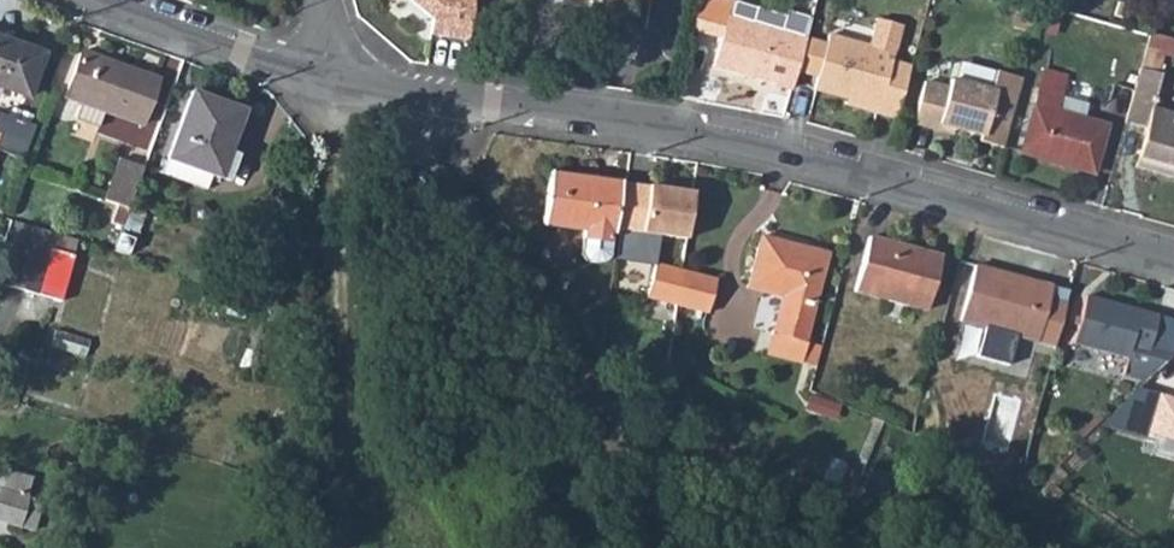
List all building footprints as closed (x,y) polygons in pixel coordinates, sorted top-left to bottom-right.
[(430,17),(428,32),(466,38),(471,0),(411,0),(430,17)] [(791,85),(797,65),(805,37),(812,15),(787,8),(785,14),(731,0),(699,0),(693,30),(721,37),(715,66),(791,85)] [(813,86),(846,95),(878,104),(876,110),(896,115),(910,64),(892,59),(902,24),(877,17),(870,44),(828,33),(825,43),(817,71),(813,86)] [(1152,31),(1140,72),(1160,78),(1171,37),(1152,31)] [(23,93),(38,51),(0,37),(0,85),(23,93)] [(825,43),(805,37),(797,65),(817,71),(825,43)] [(67,97),(82,103),(105,111),(142,126),(159,80),(84,53),(67,97)] [(1084,117),(1056,109),(1060,94),(1066,75),(1045,68),(1021,150),(1093,170),(1106,123),(1084,117)] [(914,121),(939,127),(941,121),(954,125),(982,132),(981,138),(1003,145),(1023,76),(997,69),(991,89),(951,76),(948,85),(926,78),(914,121)] [(1126,121),(1146,126),(1135,163),(1173,174),(1173,114),(1151,107),(1160,78),(1140,72),(1136,85),(1126,121)] [(170,161),(164,177),(207,191),(212,178),(220,180),(228,160),(224,159),(241,111),(193,94),(170,159),(170,161)] [(1060,94),(1056,109),(1084,117),(1088,102),(1060,94)] [(846,95),(844,102),(876,110),(878,104),(846,95)] [(105,111),(82,103),(77,116),(101,125),(105,111)] [(24,159),(36,126),(0,113),(0,150),(24,159)] [(941,121),(939,127),(953,131),(954,125),(941,121)] [(122,206),(121,207),(130,209),(144,169),(121,161),(107,200),(122,206)] [(550,175),(543,225),(584,231),(580,255),(585,262),(599,264),(606,260),(610,235),(612,235),(619,185),(550,175)] [(686,242),(693,195),(648,188),(648,189),(625,185),(614,259),(653,262),(656,237),(686,242)] [(128,215),(115,251),(132,256),(147,214),(130,209),(128,215)] [(80,241),(12,221),(6,244),(19,248),(8,286),(61,303),(80,241)] [(774,315),(767,333),(801,342),(803,342),(825,255),(761,237),(747,287),(779,297),(787,299),(783,317),(774,315)] [(870,238),(855,291),(926,312),(940,258),(870,238)] [(646,297),(663,302),(676,305),(681,271),(656,264),(646,297)] [(263,267),(259,278),(276,284),(280,272),(263,267)] [(1016,335),(1054,346),(1065,303),(1048,298),(1050,288),(974,267),(960,319),(981,325),(972,356),(1007,365),(1016,335)] [(681,271),(676,305),(707,315),(715,282),(681,271)] [(1125,374),(1148,381),(1173,357),(1148,350),(1157,317),(1086,296),(1073,343),(1129,359),(1125,374)] [(779,297),(774,315),(783,317),(787,299),(779,297)] [(663,302),(660,315),(674,319),(676,305),(663,302)] [(801,342),(767,333),(763,353),(812,365),(818,359),(820,346),(801,342)] [(1105,422),(1173,442),(1173,400),(1139,390),(1105,422)] [(14,477),(9,494),(27,499),(33,483),(14,477)] [(1050,483),(1040,491),(1049,502),(1059,494),(1050,483)] [(19,528),(27,499),(9,494),(0,491),(0,523),(19,528)] [(27,499),(19,528),(32,533),(41,503),(27,499)]
